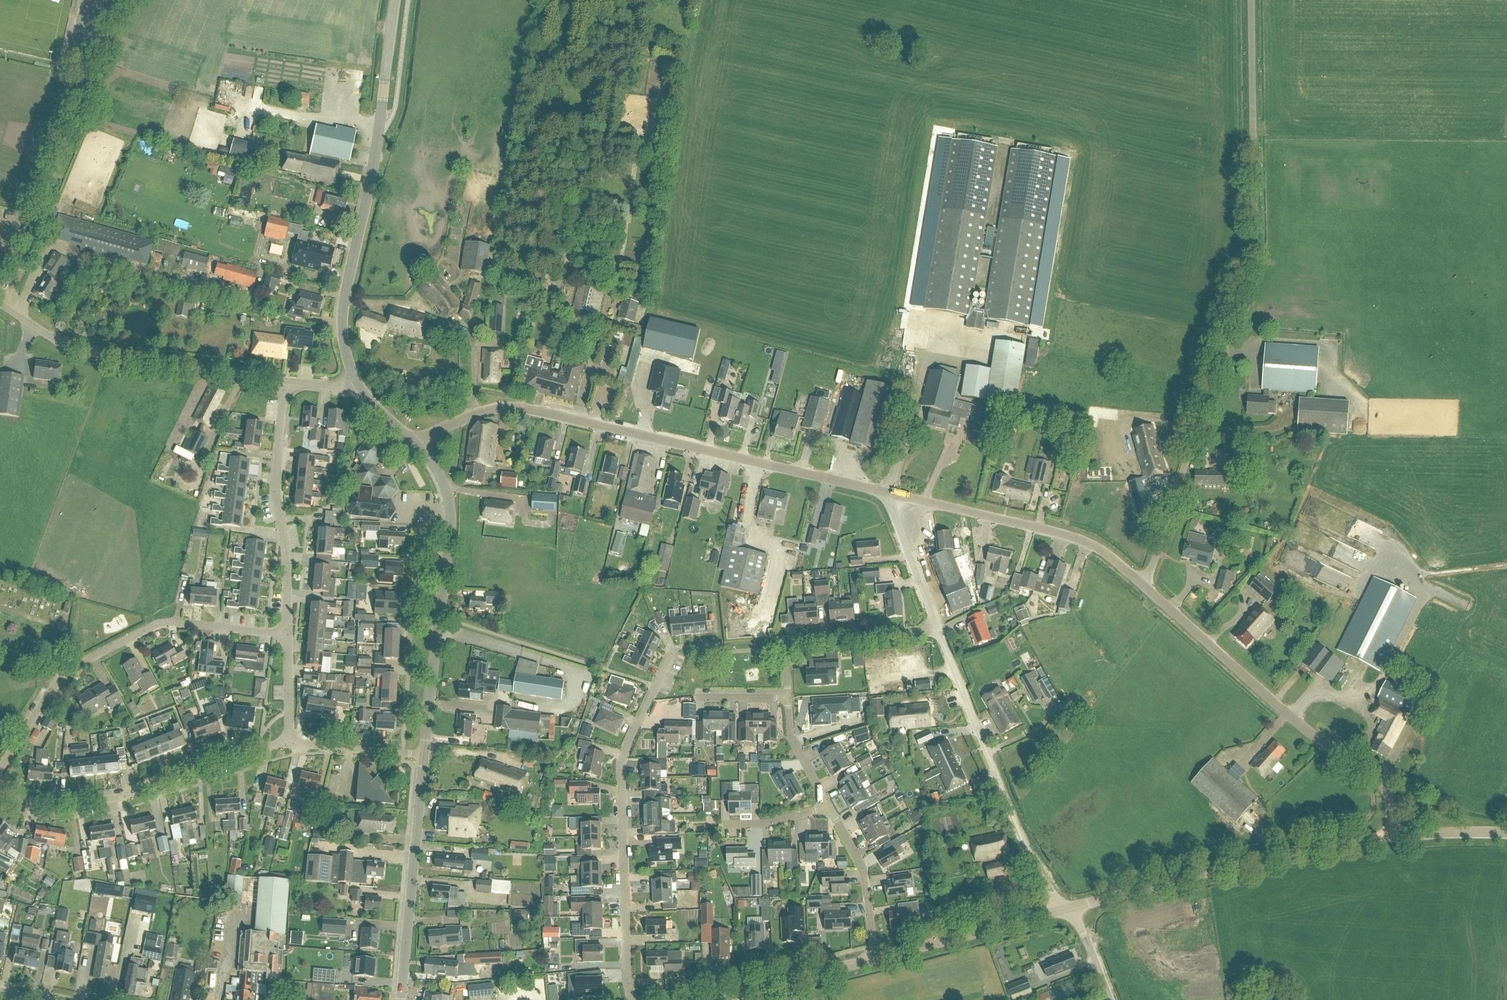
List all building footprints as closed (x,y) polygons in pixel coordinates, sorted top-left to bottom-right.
[(88,93),(96,92),(95,80),(87,81),(88,93)] [(226,90),(234,93),(236,86),(228,83),(226,90)] [(296,99),(304,101),(305,91),(297,90),(296,99)] [(355,136),(340,133),(327,130),(316,127),(310,155),(309,156),(308,157),(305,156),(304,159),(286,154),(282,170),(301,174),(300,177),(325,183),(325,184),(334,186),(339,162),(349,164),(354,141),(355,136)] [(968,317),(966,329),(983,332),(985,320),(1029,327),(1057,158),(1044,156),(1045,151),(1026,148),(1025,153),(1012,151),(985,315),(970,312),(997,149),(985,147),(986,142),(967,138),(966,143),(953,141),(925,310),(968,317)] [(229,142),(226,159),(255,165),(259,148),(229,142)] [(185,163),(193,166),(195,159),(187,156),(185,163)] [(343,215),(346,201),(324,195),(320,209),(343,215)] [(252,221),(254,211),(234,208),(232,219),(252,221)] [(288,215),(311,220),(312,213),(290,208),(288,215)] [(263,232),(281,237),(286,219),(267,215),(263,232)] [(153,243),(73,221),(63,218),(57,242),(82,249),(81,253),(114,262),(115,258),(146,267),(153,243)] [(988,229),(985,249),(992,250),(996,230),(988,229)] [(330,267),(335,250),(298,241),(292,266),(320,273),(322,265),(330,267)] [(492,276),(497,248),(466,243),(461,271),(492,276)] [(203,274),(207,260),(184,253),(180,267),(203,274)] [(48,301),(57,286),(60,280),(58,279),(68,263),(54,254),(44,270),(49,274),(41,286),(42,287),(37,294),(48,301)] [(257,273),(227,265),(226,268),(216,265),(213,275),(223,278),(222,281),(252,290),(257,273)] [(278,288),(280,277),(266,274),(262,293),(273,295),(275,287),(278,288)] [(461,305),(447,287),(435,275),(419,290),(428,301),(427,302),(444,322),(456,313),(458,316),(471,320),(474,312),(472,309),(480,285),(469,282),(461,305)] [(622,277),(621,284),(632,287),(634,280),(622,277)] [(595,314),(601,292),(583,288),(578,310),(595,314)] [(318,315),(322,299),(300,294),(297,306),(290,304),(287,315),(300,319),(301,318),(300,318),(302,311),(318,315)] [(177,309),(194,312),(196,302),(179,299),(177,309)] [(634,324),(640,304),(624,299),(618,319),(634,324)] [(422,339),(427,318),(390,307),(388,315),(392,316),(390,321),(363,311),(357,327),(368,331),(368,332),(384,338),(386,331),(408,337),(408,336),(422,339)] [(502,338),(504,308),(492,308),(490,338),(502,338)] [(651,319),(644,348),(693,360),(700,331),(651,319)] [(627,325),(626,330),(638,333),(639,328),(627,325)] [(311,349),(313,334),(304,333),(304,332),(286,329),(284,339),(254,335),(252,355),(286,360),(286,354),(283,352),(284,347),(300,349),(300,348),(311,349)] [(613,369),(624,336),(613,332),(608,348),(612,349),(608,360),(611,361),(608,368),(613,369)] [(630,389),(643,339),(636,337),(623,388),(630,389)] [(1030,340),(1027,360),(1037,361),(1040,342),(1030,340)] [(1017,406),(1026,347),(996,342),(986,401),(1017,406)] [(1316,394),(1319,349),(1264,345),(1261,390),(1263,390),(1263,398),(1248,397),(1247,413),(1268,415),(1269,399),(1268,399),(1269,391),(1316,394)] [(500,383),(501,350),(483,350),(483,365),(486,365),(484,382),(500,383)] [(778,352),(777,358),(787,361),(789,355),(778,352)] [(59,382),(61,367),(51,365),(52,364),(36,362),(34,380),(49,382),(49,381),(59,382)] [(727,376),(730,365),(723,363),(720,373),(727,376)] [(553,368),(543,365),(541,373),(538,373),(538,371),(525,367),(521,380),(525,382),(523,388),(539,393),(539,395),(572,406),(579,382),(577,382),(581,369),(568,364),(563,379),(551,376),(553,368)] [(675,398),(681,372),(656,366),(649,392),(659,394),(655,409),(670,412),(673,398),(675,398)] [(933,427),(936,428),(947,431),(948,429),(948,425),(958,428),(960,418),(961,416),(960,416),(952,413),(954,405),(955,402),(954,402),(960,379),(961,374),(942,369),(941,374),(938,373),(930,371),(921,406),(932,409),(928,426),(933,427)] [(776,372),(773,383),(781,385),(784,374),(776,372)] [(24,378),(0,375),(0,416),(18,419),(24,378)] [(880,452),(897,390),(867,382),(863,396),(844,391),(831,439),(880,452)] [(911,397),(914,386),(908,385),(906,395),(911,397)] [(209,428),(219,411),(216,409),(224,393),(211,386),(193,420),(209,428)] [(721,419),(734,423),(739,407),(742,396),(734,393),(732,401),(731,400),(733,394),(722,391),(719,403),(725,405),(721,419)] [(830,395),(818,391),(816,398),(829,401),(830,395)] [(822,433),(830,402),(811,397),(802,428),(822,433)] [(1347,436),(1350,403),(1299,400),(1297,432),(1347,436)] [(734,423),(733,426),(746,430),(750,416),(756,418),(760,406),(749,403),(747,409),(739,407),(734,423)] [(984,427),(988,410),(977,407),(973,421),(972,424),(984,427)] [(1120,417),(1120,407),(1107,407),(1108,417),(1120,417)] [(320,443),(321,432),(321,430),(315,429),(317,410),(304,409),(301,429),(310,430),(309,442),(320,443)] [(781,413),(775,411),(772,424),(778,426),(775,437),(793,441),(796,429),(799,416),(781,412),(781,413)] [(345,438),(347,422),(341,421),(342,413),(328,412),(326,430),(339,431),(338,437),(345,438)] [(246,437),(262,439),(264,425),(247,423),(246,433),(237,432),(236,437),(246,438),(246,437)] [(494,468),(499,437),(496,437),(498,428),(477,425),(471,432),(464,482),(486,485),(488,468),(494,468)] [(1155,438),(1152,426),(1135,430),(1137,436),(1134,437),(1137,448),(1136,449),(1144,478),(1129,482),(1138,515),(1150,511),(1142,482),(1147,481),(1152,480),(1167,475),(1157,438),(1155,438)] [(1008,429),(1003,447),(1012,449),(1017,431),(1008,429)] [(199,459),(209,440),(191,431),(182,450),(199,459)] [(321,432),(320,443),(319,451),(326,452),(327,444),(328,432),(321,432)] [(260,450),(262,439),(246,437),(246,438),(245,446),(235,445),(234,449),(245,450),(245,448),(260,450)] [(549,478),(558,480),(561,464),(551,462),(555,444),(541,440),(537,459),(544,461),(543,468),(551,470),(549,478)] [(1230,453),(1244,452),(1244,443),(1230,443),(1230,453)] [(377,445),(369,444),(364,444),(357,453),(362,465),(354,476),(358,487),(354,493),(345,506),(349,515),(387,520),(393,512),(389,502),(397,492),(392,480),(379,479),(374,467),(382,457),(377,445)] [(583,473),(587,453),(573,449),(568,470),(583,473)] [(1226,466),(1226,451),(1212,451),(1212,466),(1226,466)] [(651,526),(658,498),(649,495),(652,481),(650,481),(655,460),(637,455),(621,518),(636,522),(651,526)] [(298,457),(297,470),(312,471),(312,469),(312,462),(327,464),(328,459),(313,457),(313,458),(298,457)] [(217,472),(229,474),(229,472),(248,474),(249,461),(231,459),(229,469),(226,469),(224,467),(218,466),(217,472)] [(617,478),(619,469),(618,469),(619,462),(607,459),(604,474),(600,473),(598,483),(614,487),(616,477),(617,478)] [(1046,485),(1051,464),(1037,460),(1031,481),(1046,485)] [(625,481),(628,469),(621,468),(619,480),(625,481)] [(297,470),(296,482),(310,483),(311,481),(311,474),(321,475),(322,470),(312,469),(312,471),(297,470)] [(1224,487),(1225,479),(1225,470),(1209,469),(1209,472),(1195,471),(1195,486),(1203,486),(1203,488),(1217,488),(1217,487),(1224,487)] [(216,486),(227,487),(227,485),(246,488),(248,474),(229,472),(229,474),(228,484),(225,483),(223,480),(216,480),(216,486)] [(714,475),(706,473),(704,478),(703,478),(700,490),(710,492),(708,501),(722,505),(729,477),(715,474),(714,475)] [(517,490),(518,476),(502,474),(501,488),(517,490)] [(681,486),(683,477),(671,474),(664,504),(681,508),(686,488),(681,486)] [(1029,500),(1033,487),(1010,481),(1010,480),(997,476),(993,493),(1011,498),(1012,496),(1029,500)] [(584,496),(588,481),(576,479),(573,493),(584,496)] [(296,482),(295,494),(309,496),(309,494),(310,486),(320,487),(320,482),(311,481),(310,483),(296,482)] [(562,494),(564,486),(556,484),(554,492),(562,494)] [(214,498),(225,500),(226,498),(244,501),(246,488),(227,485),(227,487),(226,496),(222,496),(221,494),(215,493),(214,498)] [(785,512),(788,496),(763,491),(757,519),(774,522),(777,510),(785,512)] [(309,496),(295,494),(294,507),(308,508),(309,499),(319,500),(319,495),(309,494),(309,496)] [(532,510),(543,511),(543,509),(557,510),(558,496),(533,494),(532,510)] [(212,512),(224,513),(224,512),(243,514),(244,501),(226,498),(225,500),(224,509),(220,509),(219,507),(213,506),(212,512)] [(697,522),(702,502),(687,498),(682,519),(697,522)] [(491,521),(507,523),(508,513),(513,514),(514,504),(491,501),(491,503),(486,502),(484,518),(491,519),(491,521)] [(837,534),(843,510),(827,506),(823,521),(821,521),(819,530),(837,534)] [(224,512),(224,513),(223,523),(219,522),(218,521),(211,520),(210,526),(222,527),(222,526),(241,528),(243,514),(224,512)] [(361,523),(361,527),(361,532),(370,533),(370,540),(379,541),(378,548),(387,548),(387,545),(403,546),(403,534),(388,532),(388,531),(379,530),(380,524),(361,523)] [(759,596),(768,556),(740,549),(745,531),(729,527),(719,569),(725,571),(721,587),(759,596)] [(816,546),(819,531),(811,529),(807,545),(816,546)] [(333,544),(334,542),(334,534),(343,535),(344,531),(334,530),(334,531),(319,530),(318,543),(333,544)] [(620,556),(626,535),(617,533),(611,553),(620,556)] [(937,553),(953,551),(951,533),(935,534),(937,553)] [(1196,546),(1196,543),(1188,540),(1187,543),(1186,543),(1182,558),(1192,560),(1191,564),(1210,568),(1215,548),(1202,544),(1202,547),(1196,546)] [(246,555),(264,557),(266,543),(248,541),(246,552),(242,552),(241,550),(234,549),(234,555),(246,556),(246,555)] [(333,544),(318,543),(317,555),(316,555),(332,557),(332,556),(333,549),(342,550),(342,543),(334,542),(333,544)] [(851,566),(862,565),(862,559),(879,557),(878,542),(857,544),(858,558),(850,559),(851,566)] [(659,560),(671,563),(674,548),(662,545),(659,560)] [(1008,566),(1011,554),(990,549),(987,563),(994,565),(992,573),(1005,576),(1007,566),(1008,566)] [(1396,556),(1400,563),(1409,557),(1405,551),(1396,556)] [(713,552),(710,564),(717,565),(719,554),(713,552)] [(954,559),(951,552),(931,560),(951,613),(972,605),(963,583),(971,580),(969,574),(971,573),(964,556),(954,559)] [(347,553),(347,563),(357,563),(357,553),(347,553)] [(232,568),(244,569),(244,568),(263,571),(264,557),(246,555),(246,556),(245,565),(240,565),(239,563),(233,562),(232,568)] [(361,568),(378,569),(378,557),(361,556),(361,568)] [(1250,557),(1248,569),(1255,570),(1255,567),(1258,568),(1260,561),(1257,561),(1257,559),(1250,557)] [(340,573),(340,568),(341,562),(331,561),(330,568),(315,567),(314,580),(330,581),(330,579),(331,572),(340,573)] [(1057,598),(1066,567),(1049,562),(1045,574),(1040,572),(1039,577),(1026,573),(1024,578),(1014,575),(1009,590),(1020,593),(1021,588),(1057,598)] [(401,577),(402,564),(384,563),(383,571),(378,571),(378,583),(390,584),(391,577),(401,577)] [(984,581),(986,566),(978,565),(976,581),(984,581)] [(261,583),(263,571),(244,568),(244,569),(243,579),(239,579),(237,576),(231,576),(230,581),(242,583),(242,581),(261,583)] [(863,580),(880,579),(879,569),(863,571),(863,580)] [(1228,594),(1233,574),(1221,571),(1216,591),(1228,594)] [(1267,603),(1279,590),(1261,574),(1249,587),(1267,603)] [(1380,672),(1416,599),(1373,578),(1337,650),(1380,672)] [(330,581),(314,580),(313,592),(329,594),(330,584),(338,585),(339,580),(330,579),(330,581)] [(259,597),(261,583),(242,581),(242,583),(241,592),(234,591),(234,595),(241,596),(241,595),(259,597)] [(821,582),(822,596),(829,595),(828,581),(821,582)] [(204,592),(202,591),(194,590),(195,582),(191,582),(190,590),(191,591),(189,606),(202,607),(204,592)] [(822,596),(821,582),(814,583),(815,597),(822,596)] [(204,592),(202,607),(215,609),(217,593),(206,592),(207,583),(203,583),(202,591),(204,592)] [(356,601),(357,584),(349,583),(347,600),(356,601)] [(892,594),(891,585),(875,586),(876,596),(885,595),(887,618),(902,617),(900,593),(892,594)] [(984,586),(981,601),(990,603),(993,588),(984,586)] [(1071,613),(1076,594),(1064,591),(1059,610),(1071,613)] [(376,593),(375,613),(400,614),(401,594),(392,594),(376,593)] [(497,607),(498,595),(482,593),(482,600),(469,599),(467,610),(484,612),(484,606),(497,607)] [(257,611),(259,597),(241,595),(241,596),(239,606),(235,605),(234,603),(227,602),(226,609),(239,610),(239,609),(257,611)] [(847,604),(840,604),(842,623),(854,622),(852,598),(847,598),(847,604)] [(812,606),(805,607),(806,626),(818,625),(815,599),(811,599),(812,606)] [(842,623),(840,604),(835,605),(834,599),(829,600),(831,624),(842,623)] [(806,626),(805,607),(798,607),(798,601),(787,602),(788,615),(794,614),(795,627),(806,626)] [(68,615),(71,604),(66,603),(63,613),(68,615)] [(351,618),(352,603),(344,603),(343,618),(351,618)] [(325,618),(325,616),(326,609),(335,610),(335,605),(326,604),(326,606),(311,604),(310,617),(325,618)] [(994,606),(987,609),(990,616),(997,613),(994,606)] [(1256,641),(1274,621),(1257,606),(1244,621),(1246,623),(1234,637),(1246,648),(1254,639),(1256,641)] [(694,617),(695,634),(707,633),(705,608),(699,608),(700,616),(694,617)] [(681,610),(683,635),(695,634),(694,617),(687,617),(686,609),(681,610)] [(671,636),(683,635),(681,610),(680,610),(681,618),(675,618),(674,610),(669,611),(671,636)] [(1021,623),(1030,619),(1026,610),(1017,614),(1021,623)] [(355,612),(355,614),(354,621),(365,621),(365,612),(355,612)] [(659,627),(665,624),(660,613),(654,616),(659,627)] [(977,647),(990,642),(982,621),(984,620),(981,613),(969,619),(972,625),(969,626),(977,647)] [(324,630),(324,629),(325,621),(334,622),(334,617),(325,616),(325,618),(310,617),(309,629),(324,630)] [(376,645),(384,646),(384,645),(398,646),(399,631),(386,631),(386,625),(376,625),(376,635),(376,639),(375,639),(375,640),(375,641),(375,642),(376,642),(376,643),(376,645)] [(323,643),(323,641),(324,633),(332,634),(333,629),(324,629),(324,630),(309,629),(307,641),(323,643)] [(640,643),(655,650),(660,639),(637,629),(635,633),(643,637),(640,643)] [(321,655),(322,653),(322,646),(331,647),(332,642),(323,641),(323,643),(307,641),(306,654),(321,655)] [(622,641),(619,647),(626,651),(629,644),(622,641)] [(201,644),(197,644),(196,645),(195,653),(200,653),(198,674),(222,676),(224,664),(212,663),(214,644),(201,643),(201,644)] [(627,651),(634,655),(635,654),(650,661),(655,650),(640,643),(637,649),(630,645),(627,651)] [(1341,691),(1348,681),(1338,674),(1344,665),(1314,644),(1301,664),(1341,691)] [(174,652),(170,645),(152,655),(159,668),(171,662),(173,665),(186,658),(180,648),(174,652)] [(384,645),(384,646),(384,654),(375,653),(375,664),(385,664),(385,659),(398,660),(398,646),(384,645)] [(261,675),(264,655),(257,654),(258,649),(237,646),(235,662),(252,664),(251,674),(261,675)] [(861,650),(853,652),(855,668),(864,667),(861,650)] [(322,653),(321,655),(306,654),(305,667),(329,669),(330,654),(322,653)] [(635,654),(634,655),(632,659),(625,656),(622,662),(645,672),(650,661),(635,654)] [(346,657),(345,667),(355,668),(355,658),(346,657)] [(358,666),(370,666),(371,658),(358,657),(358,666)] [(145,676),(136,659),(123,667),(130,678),(129,679),(132,686),(138,683),(144,693),(157,686),(150,673),(145,676)] [(515,682),(513,694),(562,701),(565,683),(536,678),(539,666),(520,660),(516,675),(515,682)] [(838,660),(821,661),(816,661),(817,670),(806,670),(807,679),(808,679),(809,687),(837,686),(836,670),(838,670),(838,660)] [(918,675),(927,674),(926,662),(917,663),(917,660),(886,662),(888,680),(898,679),(898,673),(910,672),(910,678),(918,678),(918,675)] [(488,675),(489,664),(471,662),(469,685),(460,685),(459,699),(483,701),(483,693),(495,694),(496,682),(484,681),(485,675),(488,675)] [(370,675),(370,666),(358,666),(357,674),(370,675)] [(380,688),(396,689),(397,675),(393,675),(393,670),(374,669),(373,678),(381,679),(380,688)] [(1035,672),(1021,679),(1031,697),(1040,692),(1034,680),(1038,678),(1035,672)] [(326,684),(327,676),(303,673),(302,681),(326,684)] [(631,701),(634,690),(622,687),(624,680),(611,676),(608,684),(611,685),(607,699),(628,706),(630,701),(631,701)] [(182,688),(190,685),(189,679),(185,680),(186,682),(181,684),(182,688)] [(264,701),(266,682),(256,680),(254,699),(264,701)] [(498,692),(513,694),(515,682),(500,680),(498,692)] [(1392,748),(1417,697),(1386,681),(1370,712),(1384,719),(1377,732),(1380,734),(1371,750),(1385,757),(1390,747),(1392,748)] [(106,691),(102,685),(76,700),(87,717),(108,705),(111,709),(122,703),(113,687),(106,691)] [(876,687),(869,688),(869,696),(877,695),(876,687)] [(396,689),(380,688),(379,699),(372,698),(371,708),(382,708),(383,702),(395,703),(396,689)] [(215,692),(215,697),(218,697),(218,699),(225,699),(225,689),(219,689),(218,692),(215,692)] [(1000,692),(998,689),(981,697),(990,711),(988,712),(1001,734),(1020,724),(1005,697),(1007,696),(1003,690),(1000,692)] [(320,716),(323,702),(313,700),(315,692),(304,690),(302,699),(308,701),(305,713),(320,716)] [(323,702),(320,716),(333,719),(335,708),(347,710),(350,697),(333,693),(330,704),(323,702)] [(851,715),(851,714),(859,713),(858,699),(851,700),(851,698),(813,700),(814,708),(811,708),(812,727),(831,726),(830,716),(851,715)] [(365,710),(366,700),(355,700),(355,709),(365,710)] [(619,729),(623,719),(612,714),(615,708),(602,703),(598,710),(601,711),(595,725),(615,734),(617,729),(619,729)] [(681,703),(681,719),(693,719),(693,703),(681,703)] [(930,727),(928,704),(904,706),(904,710),(889,711),(890,727),(905,726),(905,729),(930,727)] [(201,721),(208,738),(220,733),(215,719),(221,717),(216,705),(204,710),(208,718),(201,721)] [(883,706),(873,706),(873,717),(884,717),(883,706)] [(538,746),(542,715),(512,711),(512,709),(497,707),(495,729),(510,731),(508,742),(538,746)] [(227,715),(226,727),(236,729),(244,729),(244,727),(245,725),(245,723),(252,724),(254,710),(234,708),(233,715),(227,715)] [(136,710),(131,714),(133,719),(139,715),(136,710)] [(39,711),(35,719),(39,722),(44,714),(39,711)] [(375,731),(393,732),(394,718),(379,718),(379,712),(359,711),(358,723),(375,724),(375,731)] [(159,717),(162,723),(170,720),(168,714),(159,717)] [(208,738),(201,721),(195,723),(192,714),(183,717),(180,718),(185,730),(190,728),(196,743),(208,738)] [(476,725),(477,716),(457,714),(456,732),(458,733),(458,738),(471,739),(472,725),(476,725)] [(716,732),(717,714),(704,714),(704,727),(698,727),(698,742),(709,742),(709,732),(716,732)] [(717,714),(716,732),(723,732),(723,742),(734,742),(735,727),(729,727),(729,715),(717,714)] [(758,735),(758,715),(746,715),(746,724),(740,724),(740,742),(752,742),(752,735),(758,735)] [(758,715),(758,735),(764,735),(764,743),(776,743),(776,730),(776,720),(770,719),(770,715),(758,715)] [(51,731),(56,721),(47,716),(41,727),(51,731)] [(153,727),(162,723),(159,717),(150,721),(153,727)] [(577,718),(559,717),(559,732),(577,732),(577,718)] [(136,727),(138,732),(147,729),(144,723),(136,727)] [(657,729),(657,743),(678,744),(678,735),(691,735),(691,723),(673,723),(673,730),(657,729)] [(180,731),(178,725),(172,727),(174,733),(167,737),(172,751),(184,746),(179,733),(182,732),(182,731),(180,731)] [(129,736),(138,732),(136,727),(127,730),(129,736)] [(583,727),(580,736),(590,739),(593,730),(583,727)] [(31,728),(26,741),(32,743),(37,731),(31,728)] [(72,738),(71,729),(63,731),(64,739),(72,738)] [(856,745),(870,740),(867,730),(853,734),(856,745)] [(925,734),(916,738),(920,746),(933,740),(929,732),(925,734)] [(847,733),(836,735),(838,740),(845,739),(846,743),(840,744),(841,747),(850,745),(847,733)] [(103,736),(107,774),(120,773),(120,772),(118,758),(111,759),(110,752),(109,752),(107,735),(103,736)] [(95,776),(107,774),(103,736),(98,736),(100,753),(99,753),(100,760),(93,761),(95,776)] [(155,741),(161,756),(172,751),(167,737),(155,741)] [(143,746),(149,761),(161,756),(155,741),(154,738),(149,740),(150,743),(143,746)] [(149,761),(143,746),(142,741),(137,743),(138,748),(131,751),(137,765),(149,761)] [(598,777),(603,754),(591,752),(593,744),(579,741),(577,749),(581,750),(579,761),(585,763),(582,774),(598,777)] [(943,741),(928,748),(934,762),(937,761),(940,768),(954,762),(950,754),(953,753),(947,741),(944,743),(943,741)] [(1277,761),(1285,752),(1274,743),(1262,756),(1260,755),(1250,767),(1264,778),(1278,763),(1277,761)] [(81,755),(85,754),(89,754),(88,745),(80,746),(81,755)] [(827,766),(845,756),(839,745),(821,755),(827,766)] [(75,755),(81,755),(80,746),(70,747),(71,756),(75,755)] [(867,750),(871,756),(876,754),(872,747),(867,750)] [(42,752),(43,751),(37,750),(35,768),(29,768),(28,780),(39,782),(41,769),(41,761),(42,752)] [(95,776),(93,761),(86,762),(85,754),(81,755),(83,777),(95,776)] [(522,768),(525,756),(513,754),(511,766),(522,768)] [(861,769),(873,762),(869,754),(857,761),(861,769)] [(81,755),(75,755),(76,763),(68,763),(70,778),(83,777),(81,755)] [(845,756),(827,766),(833,777),(851,767),(845,756)] [(493,764),(481,759),(474,778),(495,787),(495,788),(518,797),(526,775),(509,768),(508,771),(503,769),(504,766),(493,762),(493,764)] [(642,778),(660,778),(659,771),(666,771),(665,759),(654,760),(654,766),(642,766),(642,778)] [(882,759),(872,764),(875,770),(885,764),(882,759)] [(1236,824),(1258,799),(1213,759),(1191,784),(1236,824)] [(332,760),(329,765),(336,768),(339,763),(332,760)] [(762,770),(781,770),(781,761),(762,762),(762,770)] [(954,762),(940,768),(944,776),(942,777),(948,791),(963,784),(962,782),(965,780),(960,769),(958,770),(954,762)] [(373,782),(359,765),(359,763),(355,802),(393,805),(393,804),(391,804),(379,789),(383,785),(377,778),(373,782)] [(705,777),(705,766),(692,766),(691,777),(705,777)] [(708,777),(717,777),(717,768),(708,768),(708,777)] [(52,783),(54,770),(41,769),(39,782),(52,783)] [(788,778),(784,771),(772,778),(780,791),(783,790),(790,801),(803,794),(792,775),(788,778)] [(845,801),(863,791),(863,790),(864,789),(862,785),(867,782),(862,771),(846,780),(839,784),(843,789),(840,791),(845,801)] [(304,800),(306,795),(311,776),(302,773),(298,789),(302,790),(297,811),(301,813),(304,800)] [(907,774),(900,777),(904,788),(911,786),(907,774)] [(311,776),(306,795),(311,796),(312,793),(316,794),(320,778),(311,776)] [(660,778),(642,778),(642,791),(655,791),(655,796),(666,796),(666,785),(660,785),(660,778)] [(268,818),(277,782),(267,780),(263,795),(268,796),(262,817),(268,818)] [(334,781),(327,781),(326,791),(334,792),(334,781)] [(286,785),(277,782),(268,818),(272,819),(278,799),(282,800),(286,785)] [(578,796),(578,805),(599,805),(600,805),(599,790),(591,790),(587,790),(587,783),(570,783),(570,796),(578,796)] [(740,815),(740,794),(734,795),(733,784),(722,784),(722,802),(729,802),(729,815),(740,815)] [(740,794),(740,815),(751,815),(751,805),(759,804),(758,786),(740,787),(740,794)] [(483,789),(480,797),(490,801),(493,792),(483,789)] [(863,791),(845,801),(851,810),(863,804),(866,810),(880,803),(874,792),(866,796),(863,791)] [(901,794),(896,797),(900,804),(905,801),(901,794)] [(937,794),(931,796),(934,806),(940,804),(937,794)] [(704,815),(712,814),(711,797),(703,797),(704,815)] [(643,816),(662,815),(662,810),(668,810),(668,798),(654,799),(654,805),(643,805),(643,816)] [(228,821),(229,833),(230,833),(231,841),(236,840),(234,814),(240,813),(238,800),(227,801),(228,814),(228,821)] [(304,800),(301,813),(298,824),(303,826),(310,802),(304,800)] [(216,815),(228,814),(227,801),(215,802),(216,815)] [(522,812),(524,806),(509,801),(507,807),(522,812)] [(561,815),(561,805),(552,805),(552,815),(561,815)] [(332,813),(332,807),(321,806),(320,817),(324,817),(325,813),(332,813)] [(449,833),(448,836),(476,838),(477,830),(478,830),(480,808),(469,807),(469,810),(455,809),(455,812),(439,810),(436,832),(449,833)] [(183,811),(189,841),(195,840),(192,825),(196,824),(196,821),(197,821),(194,808),(183,811)] [(864,835),(882,825),(887,822),(884,817),(879,820),(876,814),(876,815),(873,810),(862,816),(865,821),(859,824),(864,835)] [(190,845),(189,841),(183,811),(171,813),(173,826),(174,826),(175,828),(179,827),(184,847),(190,845)] [(918,811),(911,814),(916,823),(923,820),(918,811)] [(286,842),(293,813),(286,812),(279,840),(286,842)] [(392,834),(394,818),(377,817),(377,814),(358,812),(356,833),(376,835),(376,832),(392,834)] [(305,826),(313,828),(316,816),(308,814),(305,826)] [(662,815),(643,816),(643,827),(655,827),(655,833),(674,832),(674,821),(662,821),(662,815)] [(143,833),(147,857),(149,856),(149,858),(155,857),(150,832),(156,830),(153,817),(140,820),(143,833)] [(591,825),(591,819),(576,819),(576,831),(582,831),(582,839),(600,838),(600,825),(591,825)] [(143,857),(147,857),(143,833),(140,820),(130,822),(132,835),(138,834),(140,845),(135,846),(135,844),(125,846),(128,859),(137,857),(137,855),(143,854),(143,857)] [(28,840),(27,841),(19,840),(14,840),(4,833),(8,828),(0,822),(0,841),(5,844),(5,845),(11,849),(21,857),(24,859),(27,846),(28,840)] [(882,825),(864,835),(870,845),(876,842),(879,847),(890,841),(887,836),(888,836),(882,825)] [(106,859),(107,867),(108,867),(109,872),(113,872),(113,866),(110,841),(116,840),(114,826),(102,828),(104,842),(105,849),(106,859)] [(34,844),(48,846),(52,830),(36,828),(34,844)] [(92,843),(104,842),(102,828),(90,830),(92,843)] [(311,839),(318,840),(322,840),(323,833),(319,833),(320,829),(313,828),(311,839)] [(52,830),(48,846),(64,849),(67,833),(52,830)] [(974,861),(1009,854),(1004,832),(970,840),(974,861)] [(811,856),(817,856),(817,835),(806,836),(806,849),(799,849),(800,861),(811,861),(811,856)] [(817,835),(817,856),(824,856),(824,861),(835,861),(835,848),(828,848),(828,835),(817,835)] [(160,854),(169,852),(166,837),(157,839),(160,854)] [(600,838),(582,839),(583,846),(577,846),(577,858),(592,857),(592,851),(601,851),(600,838)] [(652,862),(673,861),(672,850),(681,850),(680,838),(667,839),(667,846),(651,847),(652,862)] [(272,854),(275,842),(267,840),(264,852),(272,854)] [(883,869),(899,860),(897,856),(903,853),(896,840),(885,846),(888,851),(877,857),(883,869)] [(11,849),(5,845),(5,844),(0,841),(0,851),(1,850),(7,855),(11,849)] [(172,856),(179,855),(175,841),(168,842),(172,856)] [(773,863),(780,863),(780,842),(768,842),(769,855),(762,856),(763,882),(771,882),(771,868),(773,868),(773,863)] [(780,842),(780,863),(787,863),(787,872),(798,871),(798,855),(791,855),(791,842),(780,842)] [(529,852),(530,845),(511,843),(511,850),(529,852)] [(27,846),(24,859),(37,865),(39,850),(27,846)] [(544,846),(544,857),(553,857),(553,846),(544,846)] [(118,862),(126,861),(124,847),(116,848),(118,862)] [(736,867),(755,867),(755,854),(747,854),(747,849),(727,849),(727,864),(736,864),(736,867)] [(84,871),(92,870),(89,851),(81,853),(84,871)] [(340,852),(339,856),(332,855),(332,858),(307,856),(305,882),(329,884),(329,882),(337,883),(360,885),(361,876),(367,876),(382,878),(384,864),(367,863),(367,865),(352,864),(353,862),(352,862),(353,854),(340,852)] [(488,862),(489,854),(472,853),(471,860),(488,862)] [(453,857),(437,855),(435,868),(452,870),(451,871),(464,873),(466,857),(453,856),(453,857)] [(11,867),(13,862),(0,856),(0,863),(11,867)] [(75,874),(84,872),(81,858),(73,860),(75,874)] [(554,859),(545,859),(545,872),(555,872),(554,859)] [(696,859),(696,867),(708,867),(708,859),(700,859),(696,859)] [(238,877),(241,862),(232,860),(229,875),(238,877)] [(577,870),(578,878),(602,877),(601,865),(593,865),(593,860),(572,860),(572,870),(577,870)] [(837,868),(846,868),(846,860),(837,860),(837,868)] [(989,882),(1009,878),(1006,862),(986,866),(989,882)] [(9,869),(0,864),(0,873),(5,876),(9,869)] [(928,871),(923,877),(927,881),(932,875),(928,871)] [(653,892),(672,891),(671,883),(677,883),(677,873),(662,874),(662,880),(653,880),(653,892)] [(689,882),(699,882),(699,873),(689,874),(689,882)] [(846,873),(836,873),(822,874),(823,888),(832,888),(832,895),(849,894),(849,899),(849,879),(846,880),(846,873)] [(51,887),(54,881),(46,876),(42,882),(51,887)] [(752,897),(762,897),(761,876),(752,876),(752,897)] [(910,876),(899,877),(893,878),(894,884),(885,885),(887,898),(906,895),(905,889),(912,888),(910,876)] [(256,985),(265,986),(265,982),(280,983),(283,952),(278,952),(279,936),(284,937),(288,882),(259,879),(258,881),(243,879),(243,878),(228,877),(225,906),(256,908),(254,935),(240,933),(237,973),(240,973),(242,973),(242,974),(244,974),(244,973),(256,974),(256,985)] [(602,877),(578,878),(576,878),(576,885),(572,885),(573,896),(595,895),(595,889),(602,889),(602,877)] [(545,888),(554,887),(554,878),(545,878),(545,888)] [(478,881),(477,893),(491,894),(492,883),(478,881)] [(329,882),(329,884),(329,889),(340,891),(340,896),(347,897),(348,886),(337,885),(337,883),(329,882)] [(122,899),(123,889),(97,885),(95,895),(122,899)] [(457,908),(459,889),(434,886),(432,901),(448,902),(448,907),(457,908)] [(42,899),(46,891),(41,888),(37,896),(42,899)] [(134,894),(136,895),(155,899),(157,893),(135,888),(134,894)] [(379,911),(380,898),(361,897),(362,891),(351,890),(350,896),(353,896),(352,902),(365,903),(364,910),(379,911)] [(925,891),(927,899),(937,897),(935,890),(925,891)] [(672,891),(653,892),(653,903),(663,903),(663,909),(678,909),(677,899),(672,899),(672,891)] [(136,895),(133,911),(149,914),(147,926),(151,926),(157,899),(136,895)] [(807,905),(830,904),(830,896),(807,897),(807,905)] [(585,913),(585,919),(603,918),(602,906),(595,906),(595,900),(573,900),(573,913),(585,913)] [(928,913),(936,912),(935,900),(926,901),(928,913)] [(900,931),(913,929),(912,920),(919,919),(917,903),(902,905),(903,912),(889,914),(891,930),(899,929),(900,931)] [(702,925),(714,925),(713,904),(702,904),(702,925)] [(840,913),(840,905),(820,906),(821,915),(825,914),(825,931),(843,931),(843,929),(851,929),(850,913),(840,913)] [(762,922),(770,921),(769,907),(761,907),(762,922)] [(30,908),(28,917),(35,918),(37,910),(30,908)] [(466,908),(466,917),(474,917),(475,908),(466,908)] [(59,909),(57,920),(66,922),(68,911),(59,909)] [(782,943),(797,943),(797,932),(804,932),(803,909),(788,910),(788,919),(781,919),(782,943)] [(515,913),(515,921),(529,921),(529,913),(515,913)] [(603,918),(585,919),(585,926),(575,926),(575,931),(573,931),(573,937),(590,937),(590,931),(603,930),(603,918)] [(546,928),(556,927),(556,919),(546,919),(546,928)] [(344,936),(346,921),(322,920),(321,934),(344,936)] [(667,930),(666,920),(647,921),(647,934),(663,934),(663,940),(677,940),(677,930),(667,930)] [(23,933),(20,933),(21,927),(13,925),(10,941),(21,943),(21,944),(22,944),(21,951),(16,950),(13,965),(25,967),(29,947),(32,935),(23,933)] [(462,931),(462,926),(446,927),(446,930),(429,932),(431,948),(443,947),(443,945),(445,945),(446,946),(464,945),(463,942),(471,941),(470,930),(462,931)] [(748,950),(764,949),(763,927),(747,927),(748,950)] [(376,930),(361,929),(359,948),(375,949),(375,950),(376,950),(378,930),(377,930),(376,930)] [(29,947),(25,967),(37,970),(40,956),(35,954),(36,947),(38,947),(40,937),(39,936),(40,931),(33,930),(32,935),(29,947)] [(729,957),(729,930),(711,930),(711,941),(712,941),(712,957),(729,957)] [(55,944),(53,956),(59,957),(59,959),(56,970),(56,972),(71,975),(75,954),(67,953),(68,946),(70,934),(57,932),(55,944)] [(101,945),(103,936),(87,933),(85,945),(100,948),(100,946),(100,945),(101,945)] [(290,934),(289,947),(301,947),(302,935),(290,934)] [(112,947),(111,947),(113,938),(103,936),(101,945),(100,945),(100,946),(100,948),(94,979),(107,981),(112,947)] [(47,952),(49,942),(43,940),(40,950),(47,952)] [(589,949),(589,942),(577,942),(577,956),(585,956),(585,964),(604,964),(604,949),(589,949)] [(160,961),(163,948),(146,945),(144,958),(160,961)] [(176,959),(178,947),(168,945),(166,957),(176,959)] [(520,958),(522,951),(516,949),(513,956),(520,958)] [(682,971),(682,960),(682,952),(668,952),(668,951),(648,951),(648,967),(665,967),(665,971),(682,971)] [(1056,974),(1077,966),(1072,954),(1051,962),(1044,965),(1047,974),(1054,971),(1056,974)] [(503,967),(503,955),(463,955),(463,964),(427,960),(426,975),(457,979),(471,977),(472,967),(503,967)] [(375,961),(354,959),(353,976),(373,978),(375,961)] [(217,970),(218,962),(209,961),(208,969),(217,970)] [(204,974),(206,964),(197,962),(195,972),(204,974)] [(145,985),(148,969),(129,965),(126,979),(124,979),(121,995),(134,997),(137,983),(145,985)] [(314,971),(313,983),(333,984),(334,973),(314,971)] [(339,971),(338,981),(347,981),(348,971),(339,971)] [(601,988),(601,987),(601,983),(599,983),(599,980),(595,980),(594,972),(585,973),(569,975),(567,975),(567,977),(567,986),(576,986),(576,999),(577,999),(582,999),(585,998),(585,996),(591,996),(601,996),(601,989),(601,988)] [(194,977),(176,973),(173,990),(174,990),(172,999),(187,999),(189,999),(194,977)] [(256,985),(256,974),(244,973),(244,974),(242,974),(242,973),(240,973),(240,979),(231,979),(231,986),(226,986),(225,992),(237,993),(236,999),(255,999),(256,985)] [(1027,979),(1008,987),(1012,997),(1031,989),(1027,979)] [(334,986),(312,984),(311,999),(333,999),(334,986)] [(470,999),(494,996),(492,984),(469,986),(470,999)] [(893,987),(892,984),(881,990),(883,999),(897,999),(893,987)] [(906,984),(892,984),(893,987),(897,999),(910,999),(906,984)] [(558,986),(549,987),(550,999),(559,998),(558,986)] [(381,993),(369,992),(369,990),(355,989),(354,999),(380,999),(381,993)] [(445,995),(428,991),(426,999),(444,999),(445,995)] [(1049,992),(1037,996),(1038,999),(1052,999),(1049,992)]
